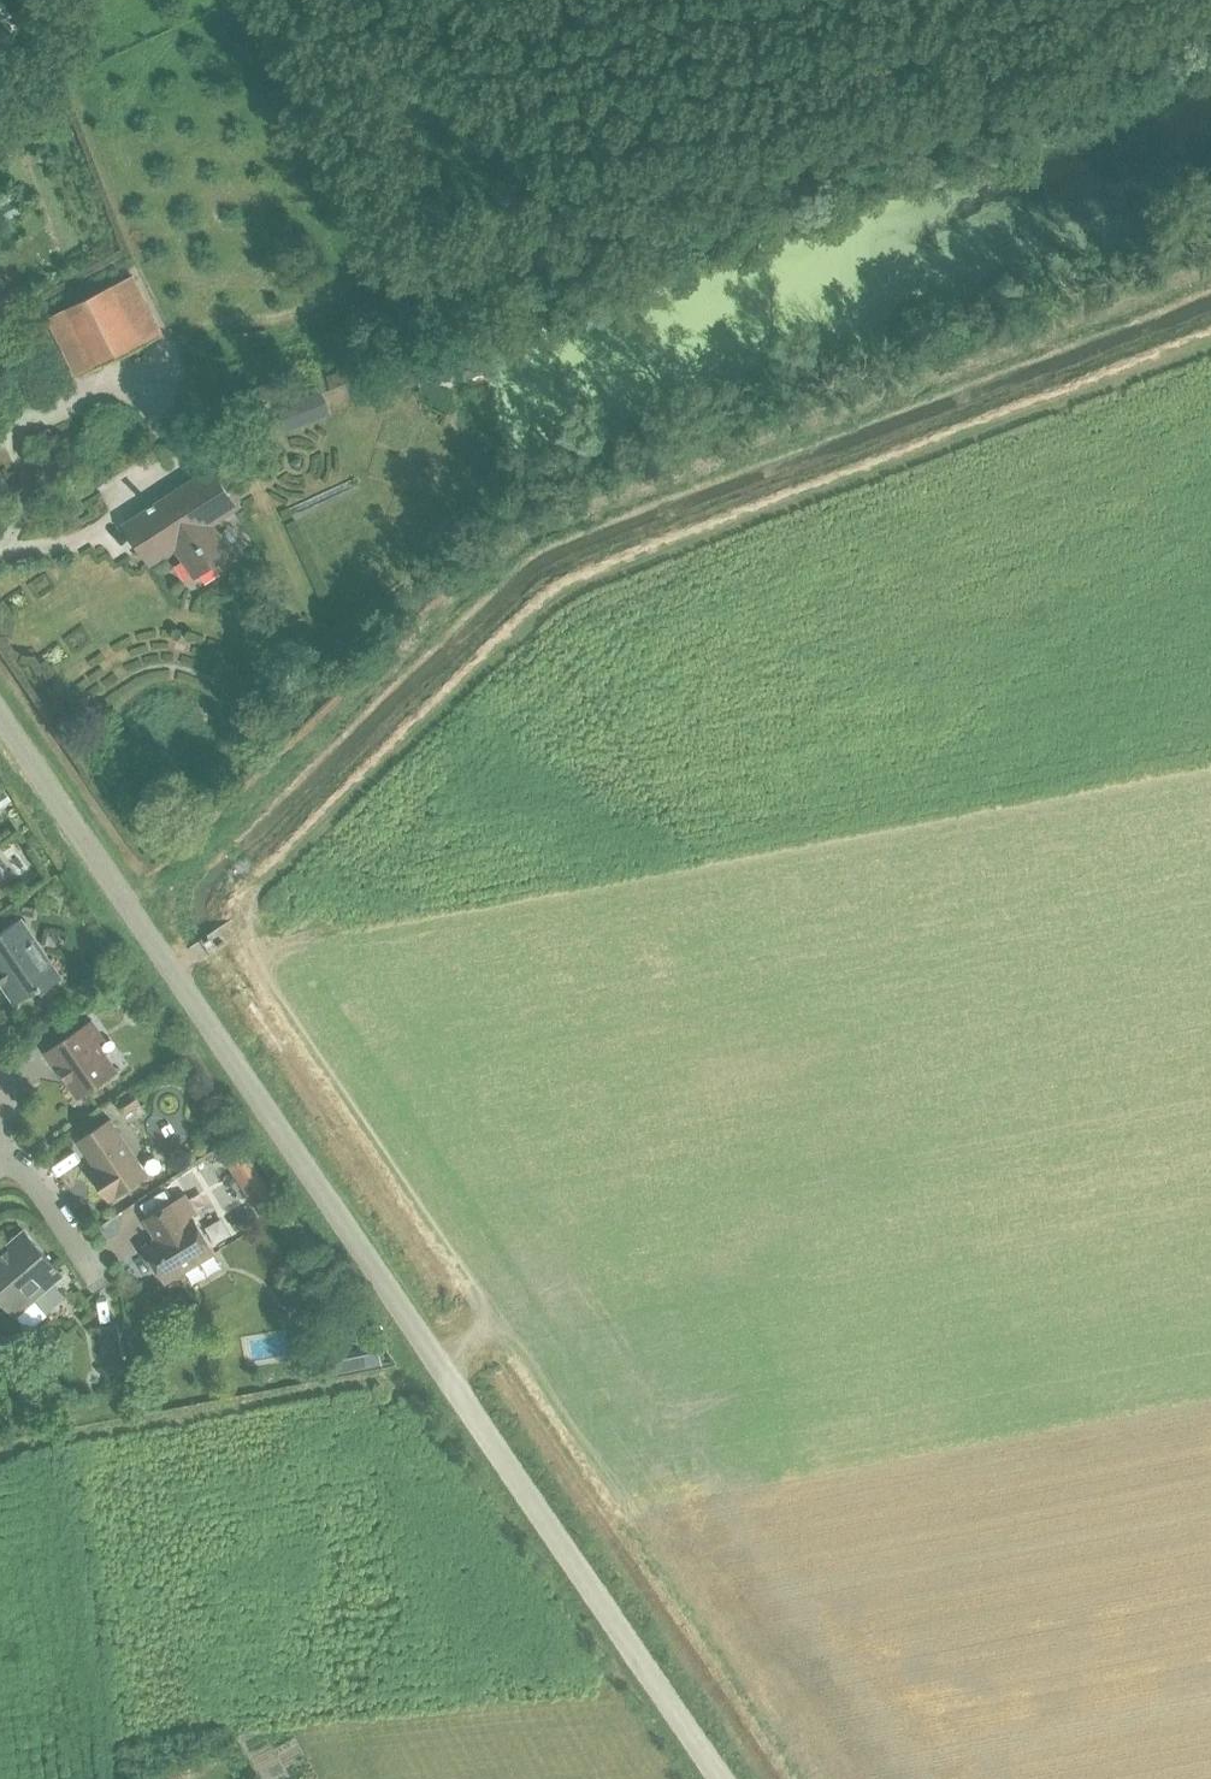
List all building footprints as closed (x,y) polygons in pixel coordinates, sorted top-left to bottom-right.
[(9,196),(4,181),(0,183),(0,199),(9,196)] [(51,317),(80,377),(163,336),(133,276),(51,317)] [(278,406),(288,431),(333,414),(323,389),(278,406)] [(211,525),(238,508),(213,469),(126,525),(143,550),(169,534),(196,577),(231,554),(211,525)] [(28,932),(19,919),(0,932),(0,981),(15,1003),(36,989),(39,993),(60,978),(28,932)] [(47,1051),(80,1099),(119,1072),(100,1043),(106,1039),(93,1020),(47,1051)] [(118,1103),(126,1115),(142,1104),(134,1092),(118,1103)] [(150,1176),(111,1119),(79,1141),(98,1170),(92,1174),(111,1202),(150,1176)] [(243,1150),(230,1158),(263,1210),(276,1202),(243,1150)] [(148,1217),(146,1218),(159,1239),(144,1248),(165,1283),(216,1252),(195,1217),(199,1214),(187,1194),(173,1202),(166,1189),(141,1204),(148,1217)] [(16,1316),(63,1275),(25,1231),(7,1247),(8,1249),(0,1256),(0,1297),(16,1316)]
